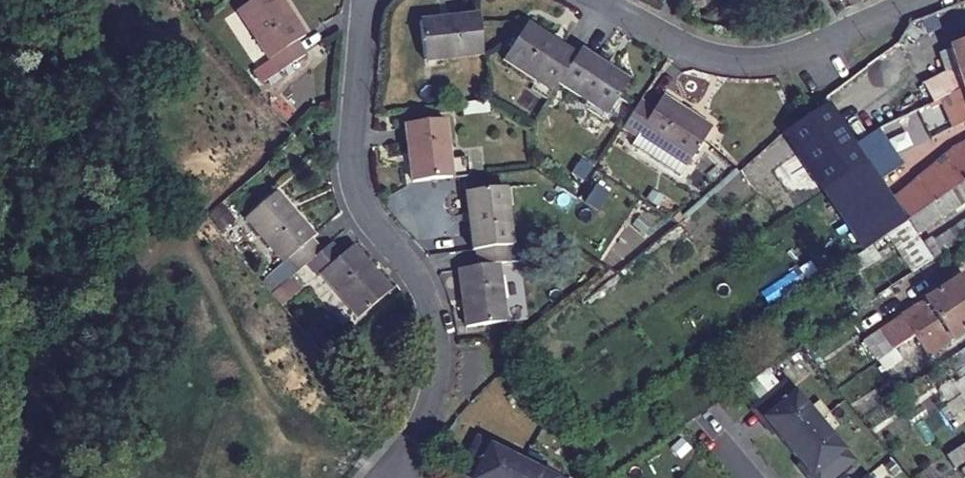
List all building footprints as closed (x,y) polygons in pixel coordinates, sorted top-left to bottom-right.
[(297,43),(306,36),(282,0),(256,0),(238,11),(270,60),(271,59),(297,43)] [(483,52),(478,12),(419,20),(425,59),(483,52)] [(556,85),(575,56),(526,25),(504,60),(552,92),(556,85)] [(915,29),(908,25),(903,33),(911,37),(915,29)] [(951,46),(964,88),(964,87),(964,41),(951,46)] [(911,60),(899,42),(898,42),(824,99),(826,104),(835,117),(911,60)] [(297,43),(271,59),(280,72),(305,55),(297,43)] [(575,56),(556,85),(605,117),(628,82),(579,50),(575,56)] [(929,106),(939,103),(948,129),(964,123),(964,116),(956,89),(954,90),(948,73),(921,82),(929,106)] [(651,109),(636,132),(686,164),(710,128),(661,95),(651,109)] [(634,136),(636,132),(651,109),(639,101),(621,128),(634,136)] [(869,164),(854,143),(849,135),(835,117),(826,104),(782,131),(825,192),(869,164)] [(418,185),(457,178),(448,121),(409,126),(418,185)] [(869,164),(890,151),(901,144),(905,151),(913,146),(901,127),(882,138),(879,131),(854,143),(869,164)] [(913,146),(905,151),(910,158),(917,153),(913,146)] [(907,220),(894,200),(883,184),(902,170),(890,151),(869,164),(825,192),(866,249),(907,220)] [(952,168),(961,183),(964,181),(964,158),(952,168)] [(949,164),(894,200),(907,220),(961,183),(952,168),(949,164)] [(907,220),(918,235),(964,205),(964,181),(961,183),(907,220)] [(479,250),(486,249),(515,245),(520,245),(511,186),(472,192),(479,250)] [(289,260),(292,257),(316,237),(319,234),(281,190),(251,215),(289,260)] [(944,232),(952,246),(964,238),(964,218),(944,232)] [(310,261),(326,248),(316,237),(292,257),(302,269),(310,261)] [(325,270),(346,252),(336,240),(326,248),(310,261),(321,274),(325,270)] [(346,252),(325,270),(363,314),(394,288),(357,244),(346,252)] [(487,265),(506,263),(517,261),(515,245),(486,249),(487,265)] [(506,263),(487,265),(468,269),(476,325),(515,319),(506,263)] [(964,303),(964,284),(962,280),(903,318),(916,337),(964,303)] [(916,337),(929,357),(964,333),(964,303),(916,337)] [(883,359),(897,349),(890,340),(876,350),(883,359)] [(905,361),(897,349),(883,359),(890,371),(905,361)] [(820,477),(832,477),(853,460),(830,433),(828,435),(806,409),(809,407),(786,379),(757,403),(767,416),(764,419),(810,475),(814,472),(820,477)] [(538,469),(537,472),(507,457),(508,454),(476,438),(460,471),(472,477),(557,477),(538,469)] [(921,472),(924,477),(955,477),(942,458),(921,472)]
